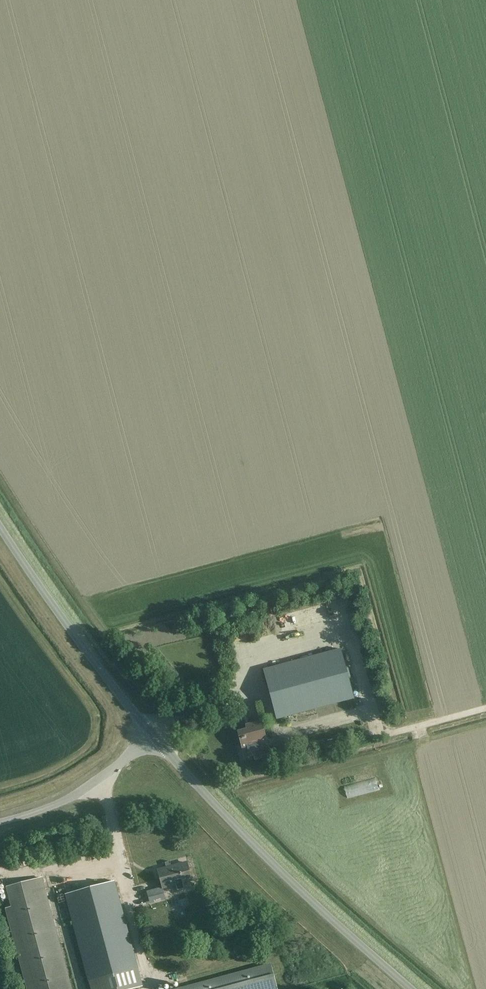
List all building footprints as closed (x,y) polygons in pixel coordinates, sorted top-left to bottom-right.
[(250,632),(231,637),(233,642),(252,637),(250,632)] [(340,650),(265,671),(277,718),(353,697),(340,650)] [(184,663),(179,668),(184,673),(189,668),(184,663)] [(241,707),(235,707),(235,717),(230,718),(230,721),(242,721),(241,707)] [(271,756),(261,720),(249,723),(250,728),(237,731),(244,754),(253,752),(255,760),(271,756)] [(28,848),(30,855),(51,849),(50,842),(28,848)] [(158,871),(162,887),(175,884),(177,890),(185,888),(183,882),(192,879),(187,863),(158,871)] [(28,988),(72,988),(41,878),(7,887),(12,906),(6,908),(28,988)] [(67,895),(92,988),(130,988),(142,986),(114,882),(67,895)] [(162,887),(147,892),(149,901),(165,897),(162,887)] [(177,917),(186,914),(183,906),(174,909),(177,917)] [(179,988),(278,988),(271,964),(179,988)]
